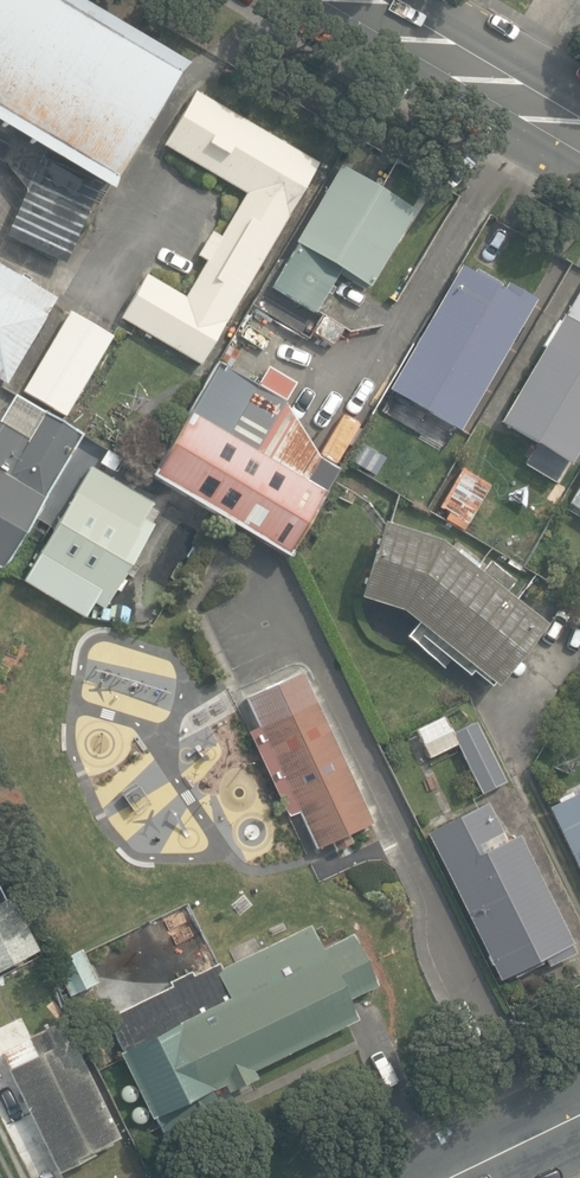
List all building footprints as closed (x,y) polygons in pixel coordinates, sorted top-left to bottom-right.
[(63,259),(104,189),(109,193),(188,59),(88,0),(0,0),(0,125),(16,135),(2,160),(24,188),(4,234),(63,259)] [(121,317),(201,364),(318,163),(195,92),(164,145),(247,193),(221,236),(212,231),(198,255),(207,260),(186,297),(147,274),(121,317)] [(273,286),(315,311),(340,269),(369,286),(414,211),(341,167),(296,242),(298,244),(273,286)] [(6,383),(56,298),(0,265),(0,380),(6,383)] [(474,275),(459,266),(388,390),(460,431),(535,301),(507,285),(506,288),(476,270),(474,275)] [(501,422),(571,464),(579,450),(579,289),(501,422)] [(275,336),(283,324),(252,305),(244,318),(275,336)] [(24,391),(66,415),(113,336),(70,311),(24,391)] [(256,380),(216,357),(150,470),(286,550),(340,458),(350,442),(332,431),(319,454),(282,399),(284,396),(282,395),(292,378),(266,363),(256,380)] [(78,431),(42,410),(27,435),(0,419),(0,564),(78,431)] [(114,472),(121,459),(106,451),(99,464),(114,472)] [(433,506),(462,523),(489,478),(460,461),(433,506)] [(23,580),(85,617),(94,601),(104,607),(153,525),(143,519),(153,503),(91,466),(23,580)] [(579,509),(579,488),(571,504),(579,509)] [(402,610),(497,687),(546,627),(463,560),(465,557),(455,548),(453,551),(441,540),(382,522),(359,597),(402,610)] [(375,823),(303,671),(246,698),(259,726),(249,730),(289,816),(300,811),(318,849),(333,842),(336,850),(355,842),(351,833),(375,823)] [(458,744),(483,795),(507,783),(477,721),(454,733),(446,715),(417,730),(431,757),(458,744)] [(579,870),(579,793),(550,807),(579,870)] [(427,832),(499,981),(549,957),(550,959),(552,965),(577,953),(520,835),(508,841),(490,802),(427,832)] [(37,951),(9,897),(0,901),(0,970),(37,951)] [(154,1116),(163,1136),(218,1110),(210,1092),(224,1085),(227,1092),(256,1078),(253,1071),(357,1021),(350,1000),(378,986),(353,934),(321,950),(310,927),(221,969),(218,964),(191,977),(189,973),(169,982),(171,987),(106,1018),(122,1053),(119,1054),(150,1118),(154,1116)] [(55,964),(72,996),(100,982),(83,948),(55,964)] [(57,1170),(93,1152),(91,1148),(117,1136),(60,1018),(0,1047),(0,1052),(57,1170)]
